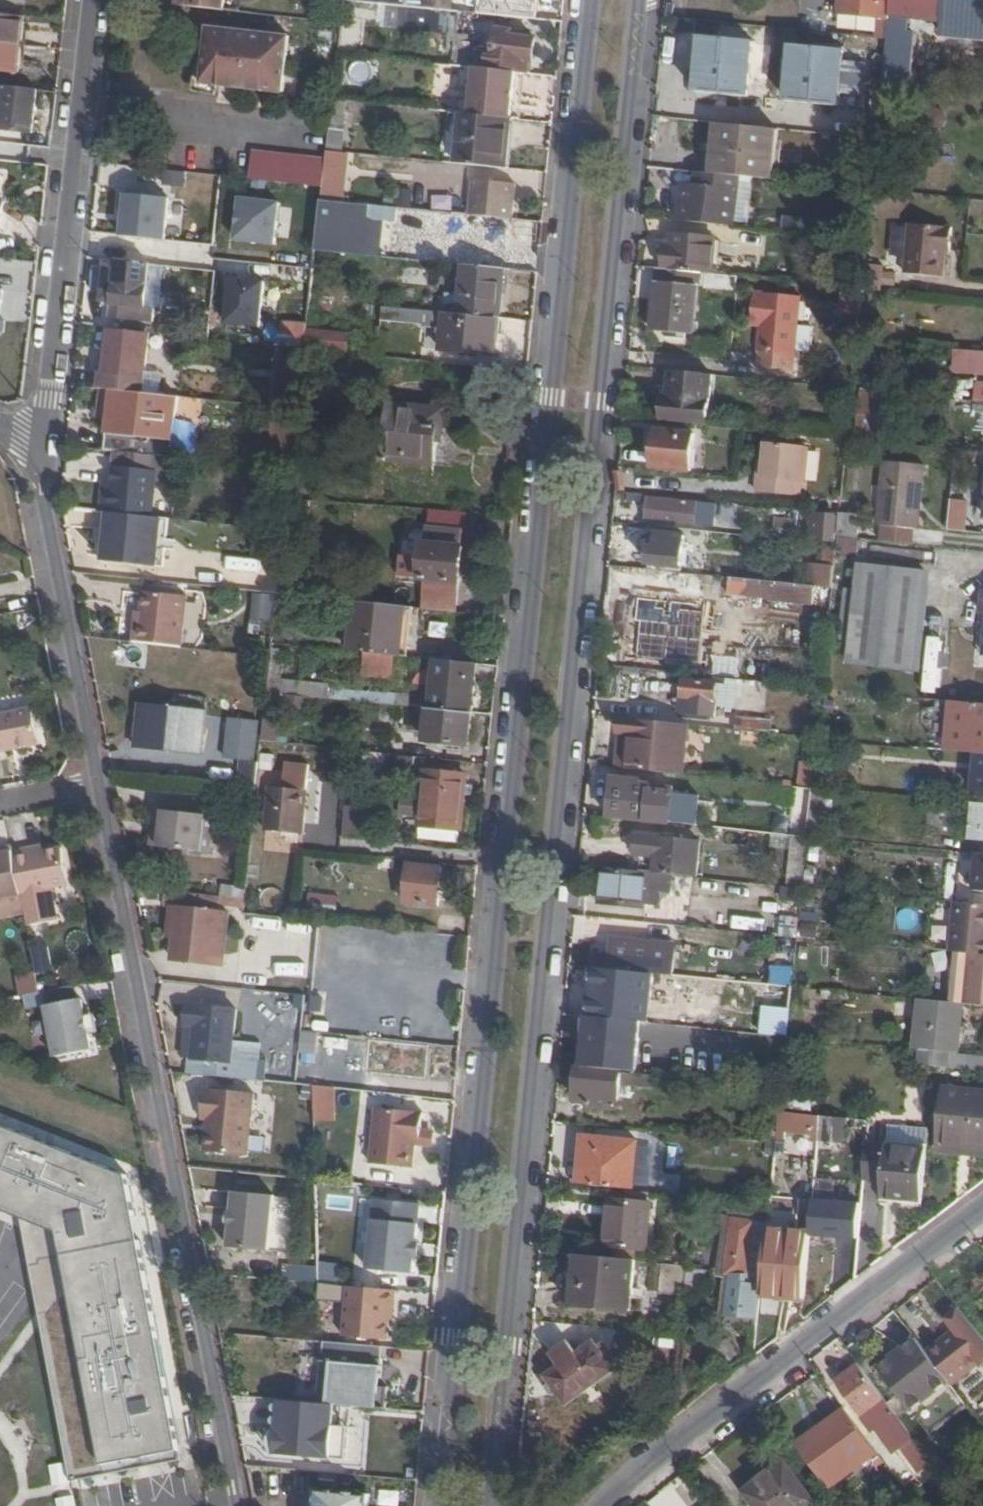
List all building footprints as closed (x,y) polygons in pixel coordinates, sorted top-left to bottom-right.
[(180,3),(241,11),(242,0),(180,0),(180,3)] [(505,17),(507,0),(504,0),(453,0),(452,12),(469,14),(505,17)] [(887,14),(888,2),(889,0),(839,0),(838,12),(876,17),(874,38),(885,40),(887,14)] [(888,2),(887,14),(904,16),(937,18),(936,31),(949,33),(950,20),(967,21),(982,22),(982,17),(982,1),(967,0),(889,0),(888,2)] [(528,75),(532,76),(536,40),(497,36),(496,54),(465,51),(469,14),(452,12),(348,1),(346,23),(343,44),(342,56),(364,58),(367,25),(437,32),(458,34),(454,68),(478,70),(520,74),(528,75)] [(28,14),(0,11),(0,41),(25,44),(28,14)] [(885,40),(882,68),(900,69),(904,16),(887,14),(885,40)] [(950,20),(949,33),(965,34),(967,21),(950,20)] [(207,84),(287,93),(294,36),(213,27),(207,84)] [(753,42),(702,38),(697,94),(748,98),(753,42)] [(25,44),(0,41),(0,70),(21,72),(25,44)] [(845,53),(794,48),(789,104),(840,109),(845,53)] [(350,80),(368,81),(369,64),(350,63),(350,80)] [(515,119),(520,74),(478,70),(474,114),(515,119)] [(523,120),(528,75),(520,74),(515,119),(518,119),(523,120)] [(35,132),(40,89),(5,85),(1,129),(35,132)] [(331,150),(346,151),(352,100),(337,99),(333,131),(331,150)] [(464,164),(513,169),(518,119),(515,119),(474,114),(469,114),(464,164)] [(513,169),(524,171),(530,121),(523,120),(518,119),(513,169)] [(738,177),(770,180),(774,134),(714,129),(710,174),(738,177)] [(254,149),(252,177),(327,186),(330,159),(254,149)] [(346,151),(331,150),(330,159),(327,186),(325,199),(344,201),(350,152),(346,151)] [(676,220),(733,226),(738,177),(710,174),(696,172),(695,185),(680,184),(676,220)] [(470,214),(514,220),(517,184),(475,179),(470,214)] [(172,240),(174,197),(120,194),(118,238),(172,240)] [(283,246),(286,201),(240,198),(237,243),(283,246)] [(323,222),(356,225),(357,212),(358,203),(344,201),(325,199),(323,222)] [(367,213),(368,204),(358,203),(357,212),(367,213)] [(435,222),(456,224),(457,213),(436,211),(435,222)] [(323,222),(322,231),(355,234),(356,225),(323,222)] [(905,274),(943,279),(946,252),(950,252),(952,229),(909,225),(905,274)] [(661,267),(661,268),(699,272),(718,274),(718,267),(712,266),(715,237),(670,233),(669,242),(663,242),(661,267)] [(299,237),(286,346),(296,347),(309,348),(311,330),(320,250),(321,239),(299,237)] [(108,259),(103,300),(116,302),(114,315),(133,317),(133,306),(149,308),(154,264),(108,259)] [(500,317),(503,318),(503,315),(508,270),(469,266),(464,313),(500,317)] [(406,284),(427,285),(428,269),(407,268),(406,284)] [(699,272),(661,268),(653,330),(692,335),(699,272)] [(511,293),(513,270),(508,270),(503,315),(506,315),(509,293),(511,293)] [(270,280),(232,277),(228,325),(267,328),(270,280)] [(859,316),(862,288),(845,287),(842,314),(859,316)] [(762,315),(761,325),(758,366),(793,369),(795,349),(798,324),(801,295),(755,291),(752,314),(762,315)] [(464,313),(445,311),(441,348),(497,354),(500,317),(464,313)] [(752,324),(761,325),(762,315),(752,314),(752,324)] [(798,324),(795,349),(810,351),(813,326),(798,324)] [(155,331),(111,326),(107,371),(102,371),(100,386),(105,387),(116,388),(149,392),(155,331)] [(314,348),(350,352),(352,334),(311,330),(309,348),(314,348)] [(957,349),(956,368),(982,371),(982,352),(957,349)] [(661,420),(707,425),(711,375),(670,371),(667,399),(663,398),(663,399),(661,420)] [(116,388),(105,387),(101,418),(113,420),(116,388)] [(109,449),(172,456),(178,396),(149,392),(116,388),(113,420),(109,449)] [(873,390),(862,389),(859,430),(877,432),(881,391),(873,390)] [(181,398),(181,428),(199,427),(198,398),(181,398)] [(385,457),(436,462),(439,427),(445,428),(448,404),(443,404),(443,406),(390,400),(387,430),(382,434),(380,440),(382,447),(385,450),(385,457)] [(447,463),(450,428),(445,428),(439,427),(436,462),(447,463)] [(652,467),(691,470),(695,434),(656,431),(652,467)] [(761,481),(754,481),(753,493),(788,496),(789,485),(800,485),(803,447),(764,444),(762,464),(761,481)] [(168,517),(172,517),(178,457),(172,456),(109,449),(95,448),(92,480),(90,508),(107,510),(168,517)] [(879,523),(920,527),(926,462),(885,458),(879,523)] [(647,518),(695,523),(697,502),(649,497),(647,518)] [(697,502),(695,523),(705,524),(706,515),(711,515),(712,503),(697,502)] [(168,517),(107,510),(106,528),(104,547),(103,560),(164,567),(168,517)] [(840,513),(817,510),(815,534),(837,536),(840,513)] [(837,536),(859,538),(861,513),(840,511),(840,513),(837,536)] [(279,529),(288,530),(289,519),(280,519),(279,529)] [(104,547),(106,528),(98,527),(96,546),(104,547)] [(648,564),(682,567),(685,535),(656,532),(655,541),(654,546),(650,545),(648,564)] [(692,535),(691,566),(704,567),(704,535),(692,535)] [(463,545),(402,540),(399,578),(460,583),(463,545)] [(835,565),(836,547),(825,546),(822,564),(835,565)] [(851,665),(917,671),(928,572),(861,564),(851,665)] [(816,586),(729,577),(728,593),(815,603),(816,586)] [(153,645),(184,648),(188,597),(144,593),(143,611),(142,625),(136,625),(135,643),(153,645)] [(260,611),(277,613),(279,595),(262,593),(260,611)] [(405,604),(353,600),(349,652),(401,656),(405,604)] [(702,643),(738,647),(741,609),(706,606),(702,643)] [(135,643),(123,642),(120,667),(152,671),(153,645),(135,643)] [(432,709),(476,714),(481,665),(437,660),(432,709)] [(738,678),(704,675),(704,679),(685,677),(682,713),(717,717),(719,703),(735,705),(738,678)] [(304,682),(303,696),(331,698),(332,685),(304,682)] [(398,705),(413,707),(414,696),(399,695),(398,705)] [(0,702),(0,751),(40,743),(33,707),(8,712),(6,701),(0,702)] [(142,701),(138,730),(148,731),(152,703),(142,701)] [(152,703),(148,731),(138,730),(136,749),(201,756),(207,709),(152,703)] [(472,744),(476,714),(432,709),(429,740),(451,742),(457,743),(472,744)] [(739,727),(772,730),(773,718),(740,715),(739,727)] [(628,769),(671,773),(675,723),(633,718),(621,717),(619,734),(632,735),(628,769)] [(267,719),(263,740),(279,743),(282,722),(267,719)] [(619,734),(615,768),(628,769),(632,735),(619,734)] [(805,763),(816,764),(818,743),(819,737),(808,736),(805,763)] [(830,744),(818,743),(816,764),(813,786),(825,789),(830,744)] [(388,770),(390,754),(365,751),(364,768),(388,770)] [(978,752),(974,791),(982,792),(982,752),(978,752)] [(257,790),(260,763),(244,762),(241,788),(257,790)] [(803,785),(813,786),(816,764),(805,763),(803,785)] [(421,799),(402,797),(400,821),(419,822),(419,831),(461,834),(465,793),(466,782),(466,774),(424,770),(421,799)] [(610,815),(671,821),(673,792),(652,790),(653,785),(642,784),(642,778),(627,777),(626,782),(613,781),(610,815)] [(475,794),(476,783),(466,782),(465,793),(475,794)] [(802,785),(798,830),(809,831),(813,786),(803,785),(802,785)] [(809,831),(808,836),(827,838),(830,813),(823,812),(825,789),(813,786),(809,831)] [(311,791),(273,787),(268,833),(306,836),(311,791)] [(954,801),(931,798),(929,826),(952,828),(954,801)] [(975,802),(972,840),(982,842),(982,803),(975,802)] [(209,815),(163,810),(158,845),(204,851),(209,815)] [(371,815),(346,815),(346,839),(370,840),(371,815)] [(700,842),(639,836),(637,854),(638,854),(637,870),(661,873),(697,876),(700,842)] [(817,882),(817,862),(805,862),(806,838),(772,837),(772,850),(790,851),(789,881),(817,882)] [(25,851),(41,849),(40,843),(24,845),(25,851)] [(12,844),(0,846),(0,894),(21,891),(13,847),(12,844)] [(13,847),(21,891),(25,911),(27,923),(49,919),(45,886),(63,884),(56,846),(41,849),(25,851),(24,845),(13,847)] [(952,862),(948,900),(951,901),(954,901),(958,862),(952,862)] [(443,869),(411,865),(407,904),(439,907),(443,869)] [(637,870),(603,867),(600,900),(642,905),(644,895),(660,896),(661,873),(637,870)] [(693,895),(728,897),(729,884),(694,882),(693,895)] [(738,884),(736,896),(768,901),(770,889),(738,884)] [(784,898),(802,900),(804,886),(785,884),(784,898)] [(245,899),(246,889),(223,886),(222,897),(237,898),(245,899)] [(0,894),(0,914),(25,911),(21,891),(0,894)] [(214,908),(215,896),(179,892),(177,912),(175,912),(172,930),(180,931),(179,941),(176,966),(211,970),(213,951),(227,952),(231,919),(213,917),(214,908)] [(331,915),(334,898),(310,895),(307,911),(331,915)] [(236,911),(237,898),(222,897),(215,896),(214,908),(236,911)] [(236,911),(244,912),(245,899),(237,898),(236,911)] [(954,901),(951,901),(946,949),(957,949),(970,950),(982,951),(982,904),(954,901)] [(180,931),(172,930),(172,941),(179,941),(180,931)] [(591,956),(590,968),(605,969),(630,971),(651,973),(670,975),(673,946),(613,940),(611,958),(591,956)] [(53,969),(51,944),(34,946),(36,970),(53,969)] [(982,1004),(982,951),(970,950),(957,949),(956,965),(952,964),(951,984),(954,984),(953,1001),(965,1002),(968,1002),(982,1004)] [(225,971),(227,952),(213,951),(211,970),(225,971)] [(605,969),(590,968),(588,980),(603,983),(605,969)] [(630,971),(628,987),(649,989),(651,973),(630,971)] [(20,994),(40,991),(37,973),(17,976),(20,994)] [(79,998),(76,981),(45,987),(56,1046),(92,1039),(84,997),(79,998)] [(759,994),(755,1038),(778,1040),(782,997),(759,994)] [(918,997),(913,1047),(929,1049),(964,1052),(968,1002),(965,1002),(953,1001),(918,997)] [(195,1074),(230,1078),(235,1015),(187,1010),(185,1030),(195,1031),(193,1058),(196,1058),(195,1074)] [(642,1021),(587,1015),(582,1066),(637,1071),(642,1021)] [(789,1036),(798,1037),(800,1016),(791,1015),(789,1036)] [(964,1052),(929,1049),(928,1063),(935,1064),(982,1069),(982,1054),(964,1052)] [(262,1081),(281,1083),(283,1069),(263,1067),(262,1081)] [(658,1089),(659,1077),(582,1069),(582,1070),(580,1086),(579,1100),(588,1101),(593,1101),(593,1106),(593,1107),(622,1109),(625,1085),(658,1089)] [(958,1141),(960,1112),(980,1113),(981,1111),(982,1111),(982,1090),(953,1087),(948,1140),(958,1141)] [(256,1093),(205,1088),(203,1119),(209,1119),(206,1151),(250,1155),(256,1093)] [(316,1088),(316,1122),(338,1122),(339,1088),(316,1088)] [(781,1111),(810,1114),(812,1094),(783,1091),(781,1111)] [(426,1113),(378,1108),(373,1165),(415,1169),(418,1143),(419,1133),(423,1134),(426,1113)] [(958,1141),(982,1143),(982,1111),(981,1111),(980,1113),(960,1112),(958,1141)] [(0,1112),(0,1213),(13,1217),(32,1217),(41,1274),(64,1290),(49,1313),(82,1486),(203,1467),(147,1165),(0,1112)] [(780,1114),(779,1143),(820,1145),(821,1115),(780,1114)] [(843,1144),(845,1124),(824,1122),(822,1142),(843,1144)] [(927,1148),(929,1130),(891,1127),(889,1144),(927,1148)] [(584,1137),(580,1183),(634,1189),(638,1142),(584,1137)] [(869,1142),(865,1176),(885,1179),(889,1144),(869,1142)] [(922,1200),(927,1148),(889,1144),(885,1179),(884,1196),(922,1200)] [(276,1195),(236,1192),(231,1248),(271,1250),(276,1195)] [(884,1196),(883,1200),(922,1204),(922,1200),(884,1196)] [(417,1257),(418,1244),(421,1205),(376,1201),(370,1270),(415,1274),(417,1257)] [(645,1250),(649,1204),(608,1201),(604,1246),(645,1250)] [(864,1240),(866,1203),(815,1201),(813,1238),(864,1240)] [(868,1235),(881,1234),(881,1209),(868,1209),(868,1235)] [(728,1272),(735,1218),(726,1217),(719,1271),(728,1272)] [(760,1287),(765,1287),(770,1222),(735,1218),(728,1272),(748,1275),(747,1282),(734,1281),(731,1312),(757,1314),(760,1287)] [(776,1231),(774,1304),(814,1305),(815,1232),(776,1231)] [(634,1261),(578,1255),(573,1304),(629,1311),(634,1261)] [(686,1293),(689,1266),(684,1265),(664,1264),(662,1290),(686,1293)] [(284,1270),(283,1281),(307,1283),(308,1271),(284,1270)] [(320,1301),(338,1302),(339,1286),(321,1285),(320,1301)] [(397,1309),(398,1291),(355,1288),(350,1339),(390,1342),(392,1321),(393,1309),(397,1309)] [(963,1306),(949,1316),(957,1326),(928,1346),(971,1403),(973,1406),(982,1398),(982,1332),(963,1306)] [(928,1346),(919,1334),(880,1363),(932,1432),(971,1403),(928,1346)] [(709,1352),(727,1377),(750,1359),(731,1336),(709,1352)] [(558,1391),(567,1402),(613,1369),(605,1358),(611,1353),(611,1348),(606,1344),(601,1343),(597,1346),(594,1342),(578,1353),(570,1341),(552,1353),(560,1366),(548,1375),(552,1381),(546,1384),(546,1388),(551,1393),(554,1394),(558,1391)] [(885,1428),(902,1416),(889,1397),(863,1362),(840,1379),(866,1414),(873,1423),(875,1426),(876,1427),(878,1428),(880,1429),(882,1429),(884,1429),(885,1428)] [(380,1368),(331,1364),(327,1406),(333,1406),(376,1409),(380,1368)] [(845,1405),(858,1421),(866,1414),(840,1379),(831,1386),(845,1405)] [(328,1460),(333,1406),(327,1406),(278,1402),(273,1455),(328,1460)] [(845,1405),(821,1424),(849,1462),(874,1441),(858,1421),(845,1405)] [(821,1424),(799,1441),(832,1485),(848,1472),(844,1465),(849,1462),(821,1424)] [(925,1474),(937,1465),(919,1439),(906,1448),(925,1474)] [(874,1441),(849,1462),(854,1468),(879,1449),(874,1441)] [(816,1503),(785,1461),(748,1491),(759,1505),(811,1505),(816,1503)] [(854,1468),(849,1462),(844,1465),(848,1472),(854,1468)] [(313,1505),(373,1505),(375,1492),(321,1486),(320,1505),(313,1505)]
